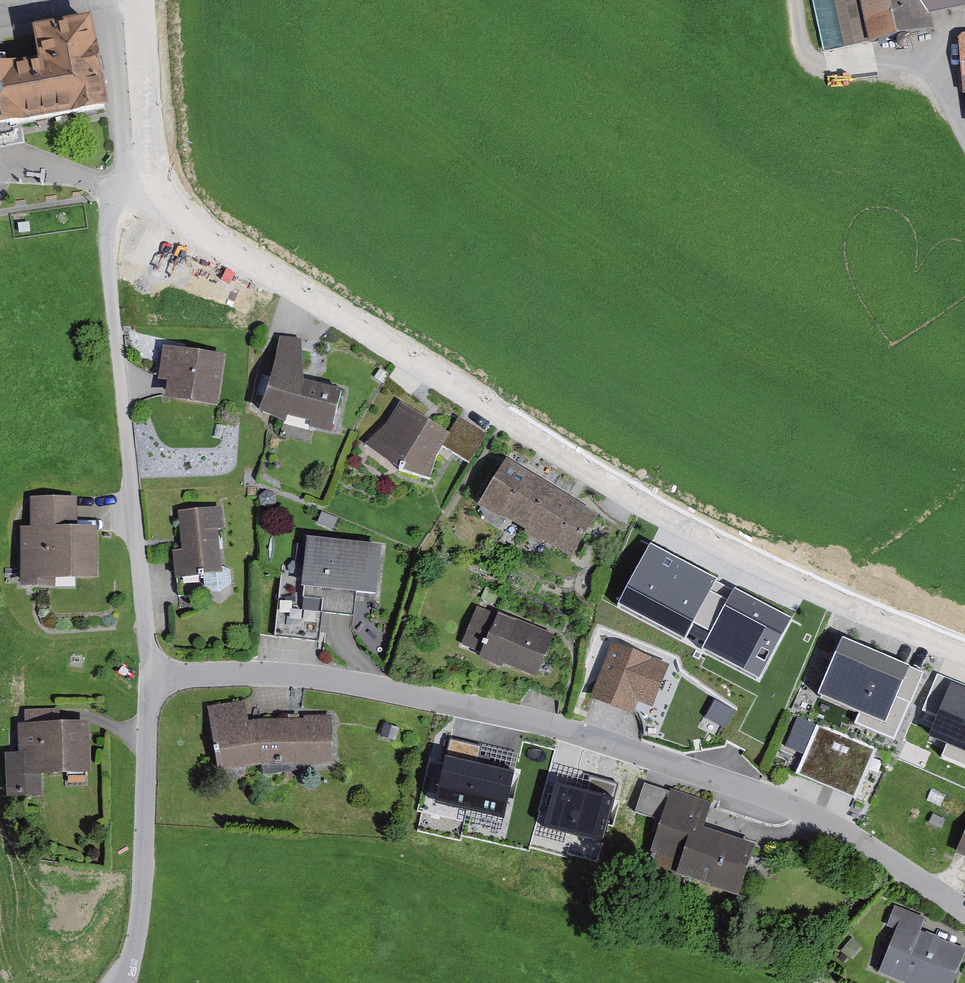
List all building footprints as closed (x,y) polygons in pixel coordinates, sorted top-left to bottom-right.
[(860,0),(833,0),(844,51),(870,45),(860,0)] [(870,45),(870,47),(935,33),(931,17),(964,10),(964,0),(860,0),(870,45)] [(108,121),(92,30),(32,41),(38,72),(0,79),(0,142),(108,121)] [(302,343),(280,341),(268,401),(261,423),(331,440),(342,397),(303,388),(300,358),(302,343)] [(225,361),(163,351),(157,389),(168,390),(165,405),(217,413),(225,361)] [(388,426),(364,448),(401,480),(430,485),(436,464),(443,455),(470,469),(487,438),(458,420),(448,438),(400,405),(388,426)] [(508,467),(480,513),(499,524),(500,523),(572,566),(598,523),(508,467)] [(32,533),(21,534),(22,592),(56,591),(56,586),(98,586),(97,534),(78,534),(77,501),(31,502),(32,533)] [(223,508),(176,513),(180,553),(171,554),(174,585),(204,582),(204,588),(218,596),(232,586),(231,574),(224,570),(221,570),(218,536),(225,535),(223,508)] [(384,551),(306,541),(303,566),(283,564),(273,644),(319,650),(322,622),(353,625),(355,604),(377,607),(384,551)] [(665,559),(633,618),(751,680),(772,640),(792,650),(797,641),(806,645),(818,623),(781,603),(776,614),(722,585),(720,588),(665,559)] [(478,607),(461,649),(482,657),(478,665),(503,674),(504,671),(537,684),(555,638),(478,607)] [(843,669),(835,693),(887,710),(903,661),(858,647),(859,641),(841,635),(831,666),(843,669)] [(669,669),(612,647),(590,707),(632,723),(638,706),(653,712),(669,669)] [(947,677),(935,713),(950,718),(945,733),(964,740),(964,683),(947,677)] [(244,699),(207,705),(218,768),(262,762),(264,772),(289,770),(314,762),(333,761),(332,714),(303,713),(304,716),(248,718),(244,699)] [(59,708),(25,709),(25,720),(18,720),(19,748),(4,749),(5,795),(42,793),(41,769),(91,768),(90,717),(60,718),(59,708)] [(806,757),(795,783),(856,808),(880,749),(817,724),(816,727),(799,719),(786,750),(806,757)] [(481,745),(449,738),(434,803),(503,819),(514,772),(476,763),(481,745)] [(586,790),(556,782),(544,827),(602,842),(618,783),(590,775),(586,790)] [(704,823),(712,801),(671,787),(670,789),(645,780),(634,812),(659,820),(643,866),(680,879),(683,871),(738,890),(755,841),(704,823)] [(955,850),(964,854),(964,827),(955,850)] [(878,969),(913,982),(953,982),(964,954),(964,944),(923,928),(928,916),(894,902),(885,924),(895,928),(878,969)]
